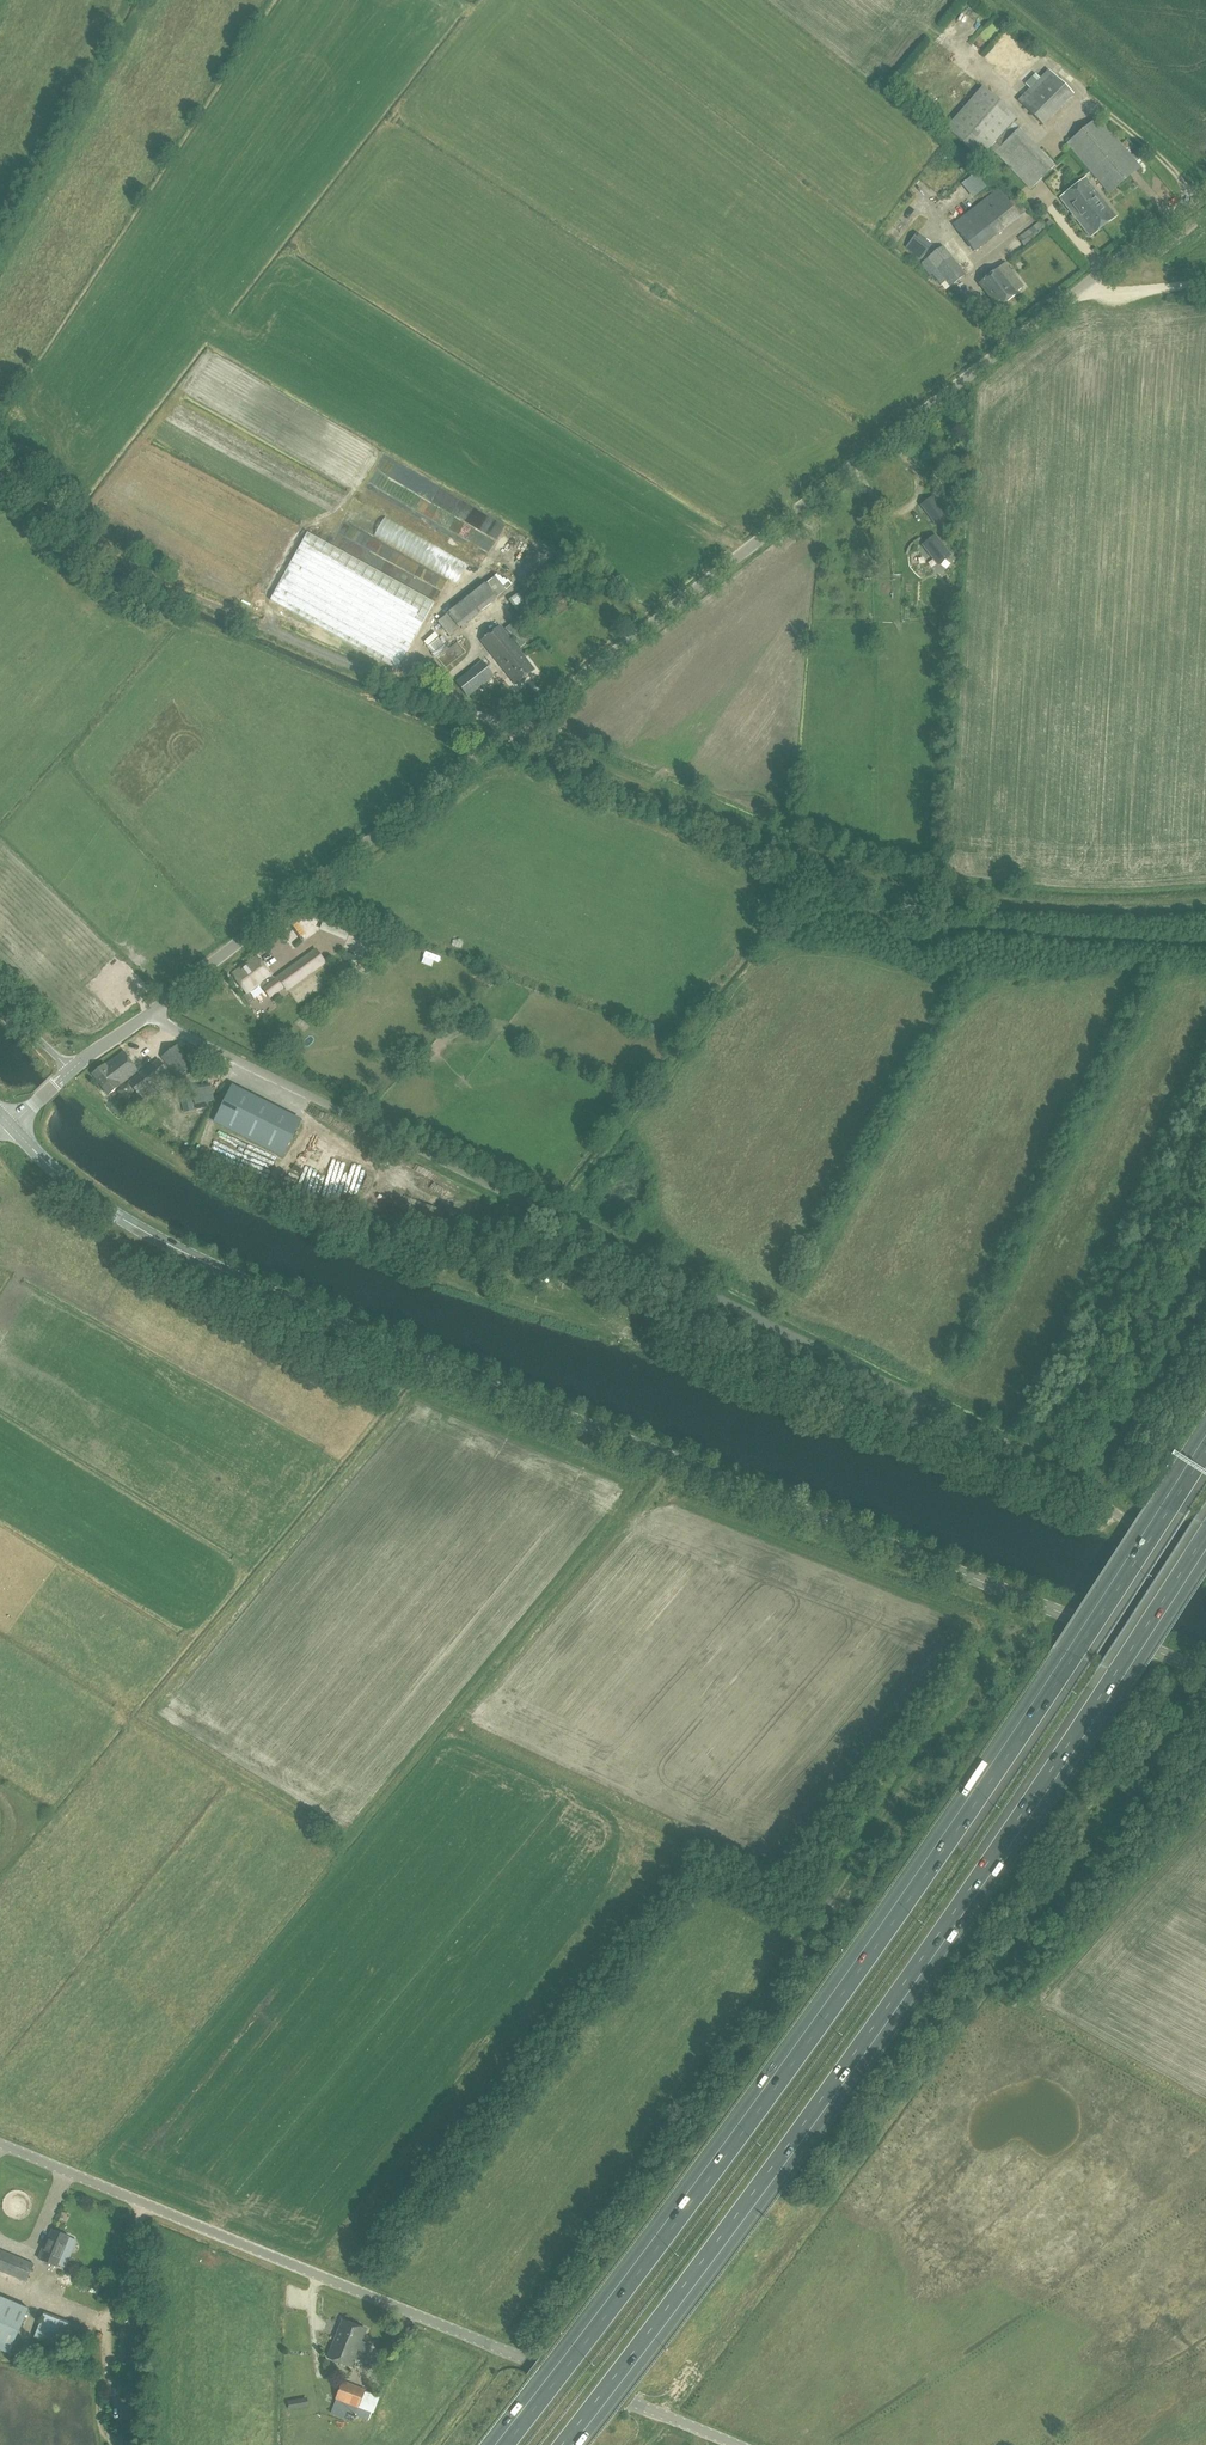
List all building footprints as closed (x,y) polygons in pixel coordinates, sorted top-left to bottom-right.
[(967,29),(975,17),(969,14),(962,25),(967,29)] [(953,43),(948,47),(959,58),(964,54),(953,43)] [(1043,125),(1074,94),(1050,68),(1018,100),(1043,125)] [(981,158),(1017,116),(983,86),(947,127),(981,158)] [(1109,193),(1141,166),(1098,115),(1066,143),(1109,193)] [(1030,188),(1055,165),(1019,127),(995,151),(1030,189),(1030,188)] [(1083,179),(1075,186),(1106,223),(1117,214),(1099,192),(1096,194),(1083,179)] [(1094,233),(1106,223),(1075,186),(1062,197),(1087,227),(1089,226),(1094,233)] [(1019,215),(1011,204),(998,187),(953,223),(975,252),(1020,216),(1019,215)] [(1014,198),(1009,202),(1019,215),(1025,211),(1014,198)] [(1048,229),(1039,219),(1017,238),(1025,247),(1048,229)] [(966,273),(943,244),(921,262),(930,274),(933,273),(940,283),(945,281),(950,286),(966,273)] [(1017,291),(1023,286),(1005,263),(979,283),(998,307),(1018,292),(1017,291)] [(907,512),(917,504),(911,496),(901,504),(907,512)] [(933,496),(921,505),(934,522),(947,513),(933,496)] [(363,498),(353,516),(463,575),(473,557),(363,498)] [(325,542),(309,533),(273,600),(291,610),(398,669),(435,602),(325,542)] [(950,555),(936,536),(923,546),(938,565),(950,555)] [(498,598),(497,597),(506,590),(495,576),(485,583),(447,613),(458,628),(459,629),(498,598)] [(548,603),(555,611),(567,602),(561,594),(548,603)] [(546,617),(540,609),(526,619),(532,627),(546,617)] [(458,628),(447,613),(438,621),(450,635),(458,628)] [(516,684),(534,669),(501,626),(482,641),(516,684)] [(431,654),(443,644),(438,638),(426,647),(431,654)] [(446,668),(466,652),(458,641),(438,657),(446,668)] [(455,681),(468,697),(494,675),(482,660),(455,681)] [(352,928),(345,925),(341,935),(348,938),(352,928)] [(273,979),(271,976),(271,975),(257,955),(232,973),(246,993),(260,983),(262,986),(262,987),(269,997),(284,987),(287,990),(326,962),(316,948),(273,979)] [(357,957),(352,951),(342,958),(347,964),(357,957)] [(195,1065),(178,1042),(161,1057),(178,1078),(195,1065)] [(108,1094),(123,1084),(139,1072),(123,1051),(92,1073),(108,1094)] [(128,1081),(138,1095),(169,1072),(159,1058),(128,1081)] [(231,1089),(215,1121),(283,1155),(299,1123),(231,1089)] [(68,2235),(52,2229),(44,2249),(42,2248),(38,2258),(57,2265),(68,2235)] [(27,2282),(35,2263),(0,2249),(0,2270),(27,2282)] [(70,2274),(66,2286),(73,2288),(76,2277),(70,2274)] [(10,2354),(29,2310),(0,2297),(0,2350),(10,2354)] [(45,2314),(36,2338),(83,2357),(93,2333),(45,2314)] [(343,2320),(328,2356),(352,2366),(366,2329),(343,2320)] [(29,2344),(34,2330),(27,2327),(22,2341),(29,2344)] [(348,2411),(355,2413),(355,2414),(367,2419),(369,2414),(370,2411),(373,2413),(378,2400),(379,2397),(365,2391),(366,2389),(343,2380),(335,2398),(336,2399),(331,2413),(344,2418),(348,2411)] [(309,2406),(306,2397),(288,2400),(290,2410),(309,2406)] [(1192,2433),(1203,2424),(1199,2419),(1188,2428),(1192,2433)]
